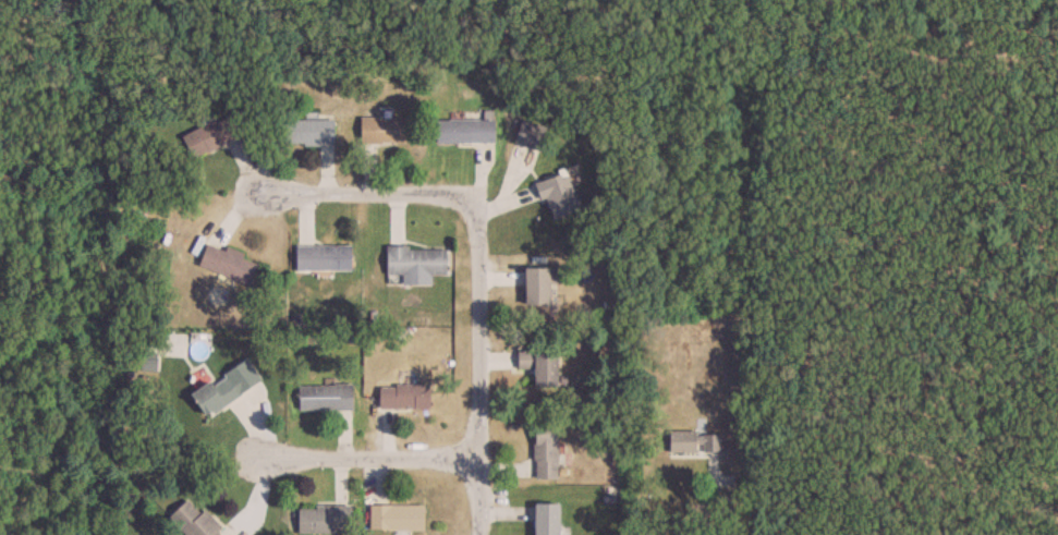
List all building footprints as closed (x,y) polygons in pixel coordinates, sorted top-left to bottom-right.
[(185,135),(194,157),(241,137),(231,114),(185,135)] [(362,144),(418,144),(418,118),(362,118),(362,144)] [(336,144),(336,119),(287,119),(287,144),(336,144)] [(497,119),(439,119),(439,143),(497,143),(497,119)] [(541,151),(549,127),(524,119),(516,143),(541,151)] [(538,184),(554,220),(584,207),(568,171),(538,184)] [(251,285),(260,261),(210,244),(201,267),(251,285)] [(354,245),(297,245),(297,271),(354,271),(354,245)] [(450,248),(388,248),(388,275),(450,275),(450,248)] [(529,306),(553,306),(553,268),(529,268),(529,306)] [(560,387),(560,350),(520,350),(520,368),(537,368),(537,387),(560,387)] [(144,370),(158,370),(158,362),(144,362),(144,370)] [(243,395),(227,372),(194,396),(209,418),(243,395)] [(381,409),(432,409),(432,385),(381,385),(381,409)] [(301,410),(355,410),(355,386),(301,386),(301,410)] [(537,479),(560,479),(560,426),(537,426),(537,479)] [(672,434),(672,453),(722,453),(722,434),(672,434)] [(186,534),(230,534),(208,509),(202,514),(191,500),(171,517),(186,534)] [(539,504),(539,534),(563,534),(563,504),(539,504)] [(427,505),(372,505),(372,530),(427,530),(427,505)] [(352,533),(352,507),(303,507),(303,533),(352,533)]
